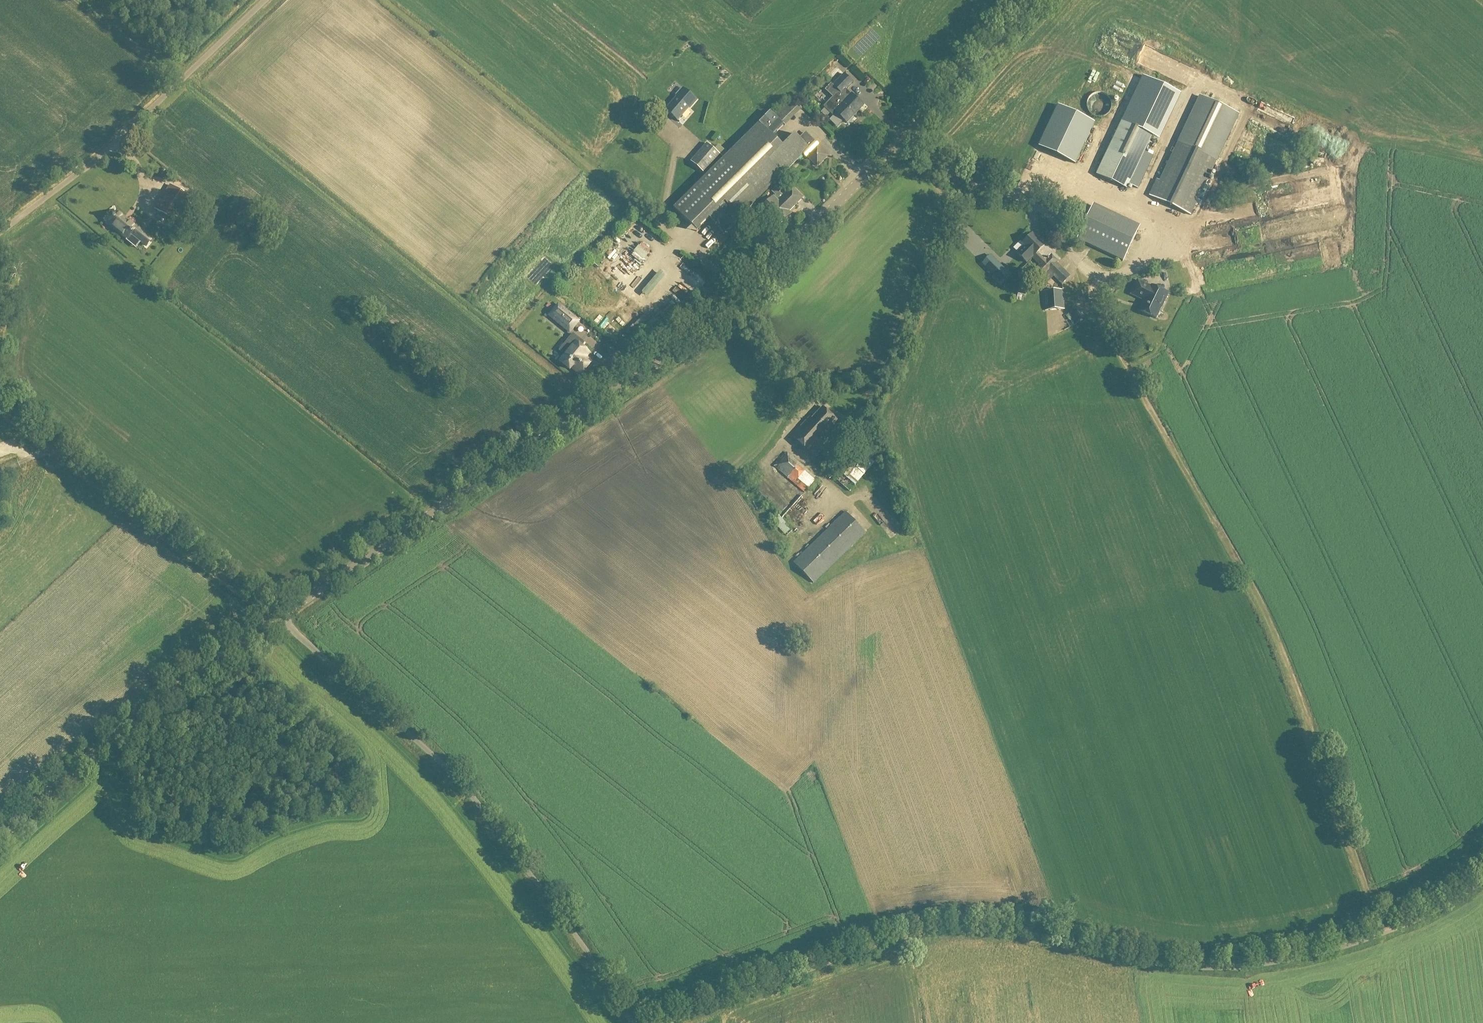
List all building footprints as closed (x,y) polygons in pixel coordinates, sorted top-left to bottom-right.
[(657,84),(665,75),(661,71),(653,80),(657,84)] [(662,89),(669,80),(665,76),(657,85),(662,89)] [(846,124),(863,107),(851,96),(846,91),(852,84),(844,76),(833,87),(839,92),(824,108),(832,117),(835,114),(846,124)] [(675,96),(678,98),(666,112),(677,121),(689,108),(691,110),(703,96),(687,83),(675,96)] [(1111,107),(1111,106),(1111,105),(1111,103),(1111,102),(1110,101),(1109,99),(1109,98),(1108,97),(1107,96),(1105,95),(1104,95),(1103,94),(1102,94),(1100,94),(1099,94),(1097,94),(1096,94),(1095,94),(1093,95),(1092,96),(1091,96),(1090,97),(1089,98),(1088,99),(1088,101),(1087,102),(1087,103),(1086,105),(1086,106),(1086,107),(1087,109),(1087,110),(1088,111),(1088,113),(1089,114),(1090,115),(1091,116),(1092,117),(1093,117),(1095,118),(1096,118),(1097,118),(1099,119),(1100,119),(1102,118),(1103,118),(1104,117),(1105,117),(1107,116),(1108,115),(1109,114),(1109,113),(1110,112),(1111,110),(1111,109),(1111,107)] [(1148,197),(1180,212),(1190,216),(1216,161),(1216,162),(1238,116),(1199,98),(1177,143),(1178,143),(1159,182),(1156,181),(1148,197)] [(1074,165),(1093,124),(1057,107),(1038,148),(1074,165)] [(816,148),(813,145),(815,143),(806,135),(805,135),(804,135),(803,135),(799,140),(794,135),(782,148),(775,140),(792,123),(781,112),(775,118),(770,113),(728,155),(718,147),(714,151),(707,145),(691,163),(703,174),(720,156),(724,159),(673,209),(697,233),(710,220),(724,234),(802,156),(806,159),(807,158),(817,168),(827,158),(817,148),(816,148)] [(1096,175),(1126,189),(1152,135),(1121,121),(1096,175)] [(1084,150),(1078,161),(1082,163),(1088,152),(1084,150)] [(144,212),(156,198),(131,176),(119,190),(144,212)] [(170,186),(165,193),(155,210),(156,211),(175,223),(190,199),(170,186)] [(790,215),(788,213),(802,199),(791,188),(782,197),(779,193),(780,193),(776,189),(771,193),(775,196),(760,211),(777,228),(789,215),(790,215)] [(809,200),(801,206),(812,222),(821,217),(809,200)] [(1079,242),(1124,263),(1141,229),(1096,207),(1079,242)] [(126,221),(123,219),(116,213),(115,214),(114,214),(108,222),(107,224),(127,240),(131,235),(140,243),(146,247),(152,240),(136,227),(135,228),(126,221)] [(600,315),(664,253),(632,220),(568,281),(600,315)] [(759,235),(763,231),(758,226),(754,230),(759,235)] [(1030,257),(1032,259),(1044,247),(1032,235),(1023,245),(1033,254),(1030,257)] [(1045,246),(1044,247),(1032,259),(1040,267),(1034,272),(1042,279),(1049,272),(1062,285),(1069,278),(1061,270),(1059,271),(1054,267),(1059,262),(1058,261),(1060,260),(1056,257),(1055,258),(1050,253),(1052,252),(1045,246)] [(1009,275),(998,264),(990,256),(982,265),(990,272),(1000,283),(1009,275)] [(659,269),(643,293),(649,297),(665,273),(659,269)] [(1137,282),(1131,295),(1141,300),(1142,298),(1145,300),(1140,312),(1155,319),(1160,308),(1161,309),(1168,294),(1152,287),(1151,288),(1137,282)] [(1027,286),(1020,284),(1018,295),(1025,297),(1027,286)] [(1044,312),(1065,311),(1063,292),(1043,293),(1044,312)] [(558,306),(552,313),(549,317),(557,324),(569,333),(578,322),(558,306)] [(1076,309),(1069,314),(1076,324),(1084,318),(1076,309)] [(614,342),(619,337),(611,328),(606,333),(614,342)] [(569,370),(571,368),(580,376),(586,370),(587,371),(591,366),(589,365),(591,363),(585,358),(589,354),(581,347),(584,344),(573,335),(559,352),(565,356),(560,362),(569,370)] [(1074,338),(1068,340),(1073,352),(1079,349),(1074,338)] [(826,434),(837,422),(822,408),(811,420),(809,418),(792,438),(815,459),(832,439),(826,434)] [(789,460),(777,464),(781,474),(793,469),(789,460)] [(857,480),(866,468),(857,461),(847,473),(857,480)] [(796,478),(813,490),(819,481),(803,469),(796,478)] [(757,487),(766,495),(769,492),(760,484),(757,487)] [(813,580),(866,532),(846,509),(792,557),(813,580)] [(811,522),(814,517),(808,513),(805,518),(811,522)] [(787,521),(779,526),(785,537),(793,532),(787,521)] [(901,530),(902,538),(910,537),(909,529),(901,530)] [(904,543),(906,550),(917,547),(914,539),(904,543)] [(858,563),(864,560),(861,554),(855,557),(858,563)]
